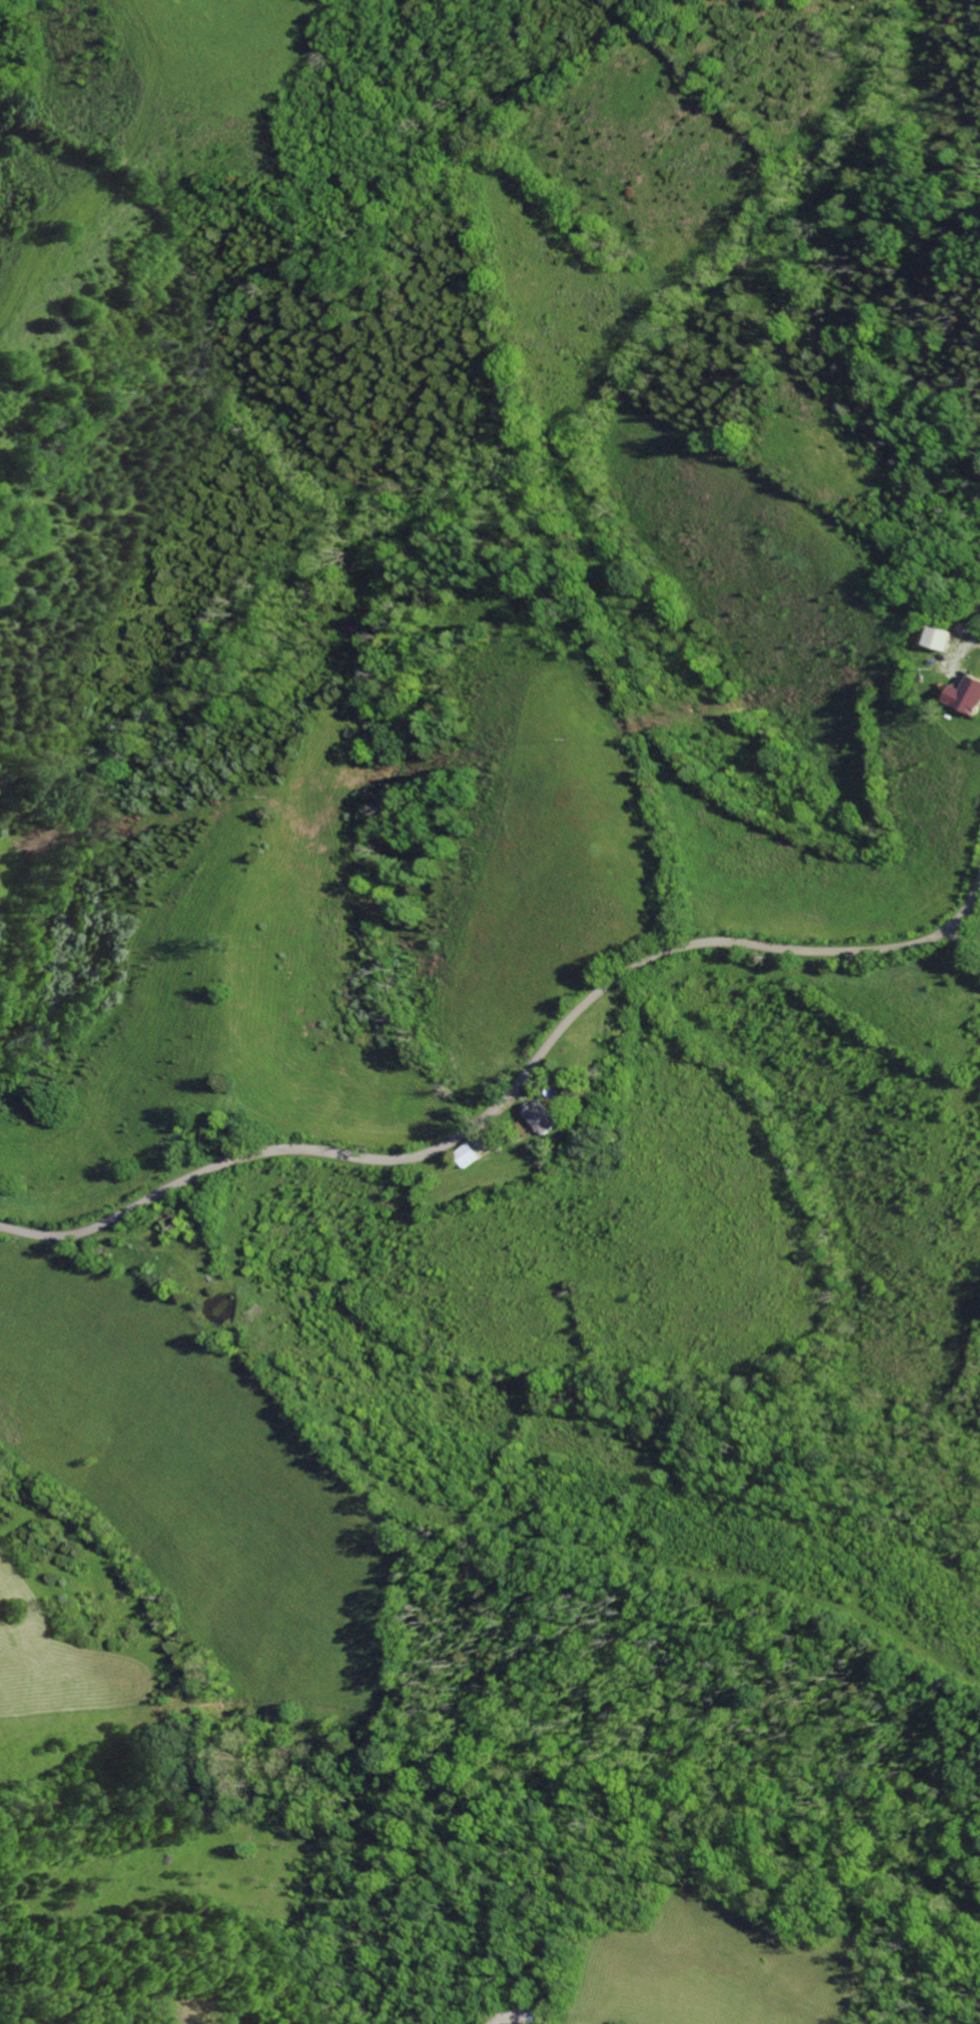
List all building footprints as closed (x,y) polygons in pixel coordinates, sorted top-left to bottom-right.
[(979,715),(979,712),(979,678),(970,674),(967,681),(966,680),(963,688),(953,683),(945,700),(979,715)] [(563,1119),(541,1098),(526,1114),(548,1135),(563,1119)]
